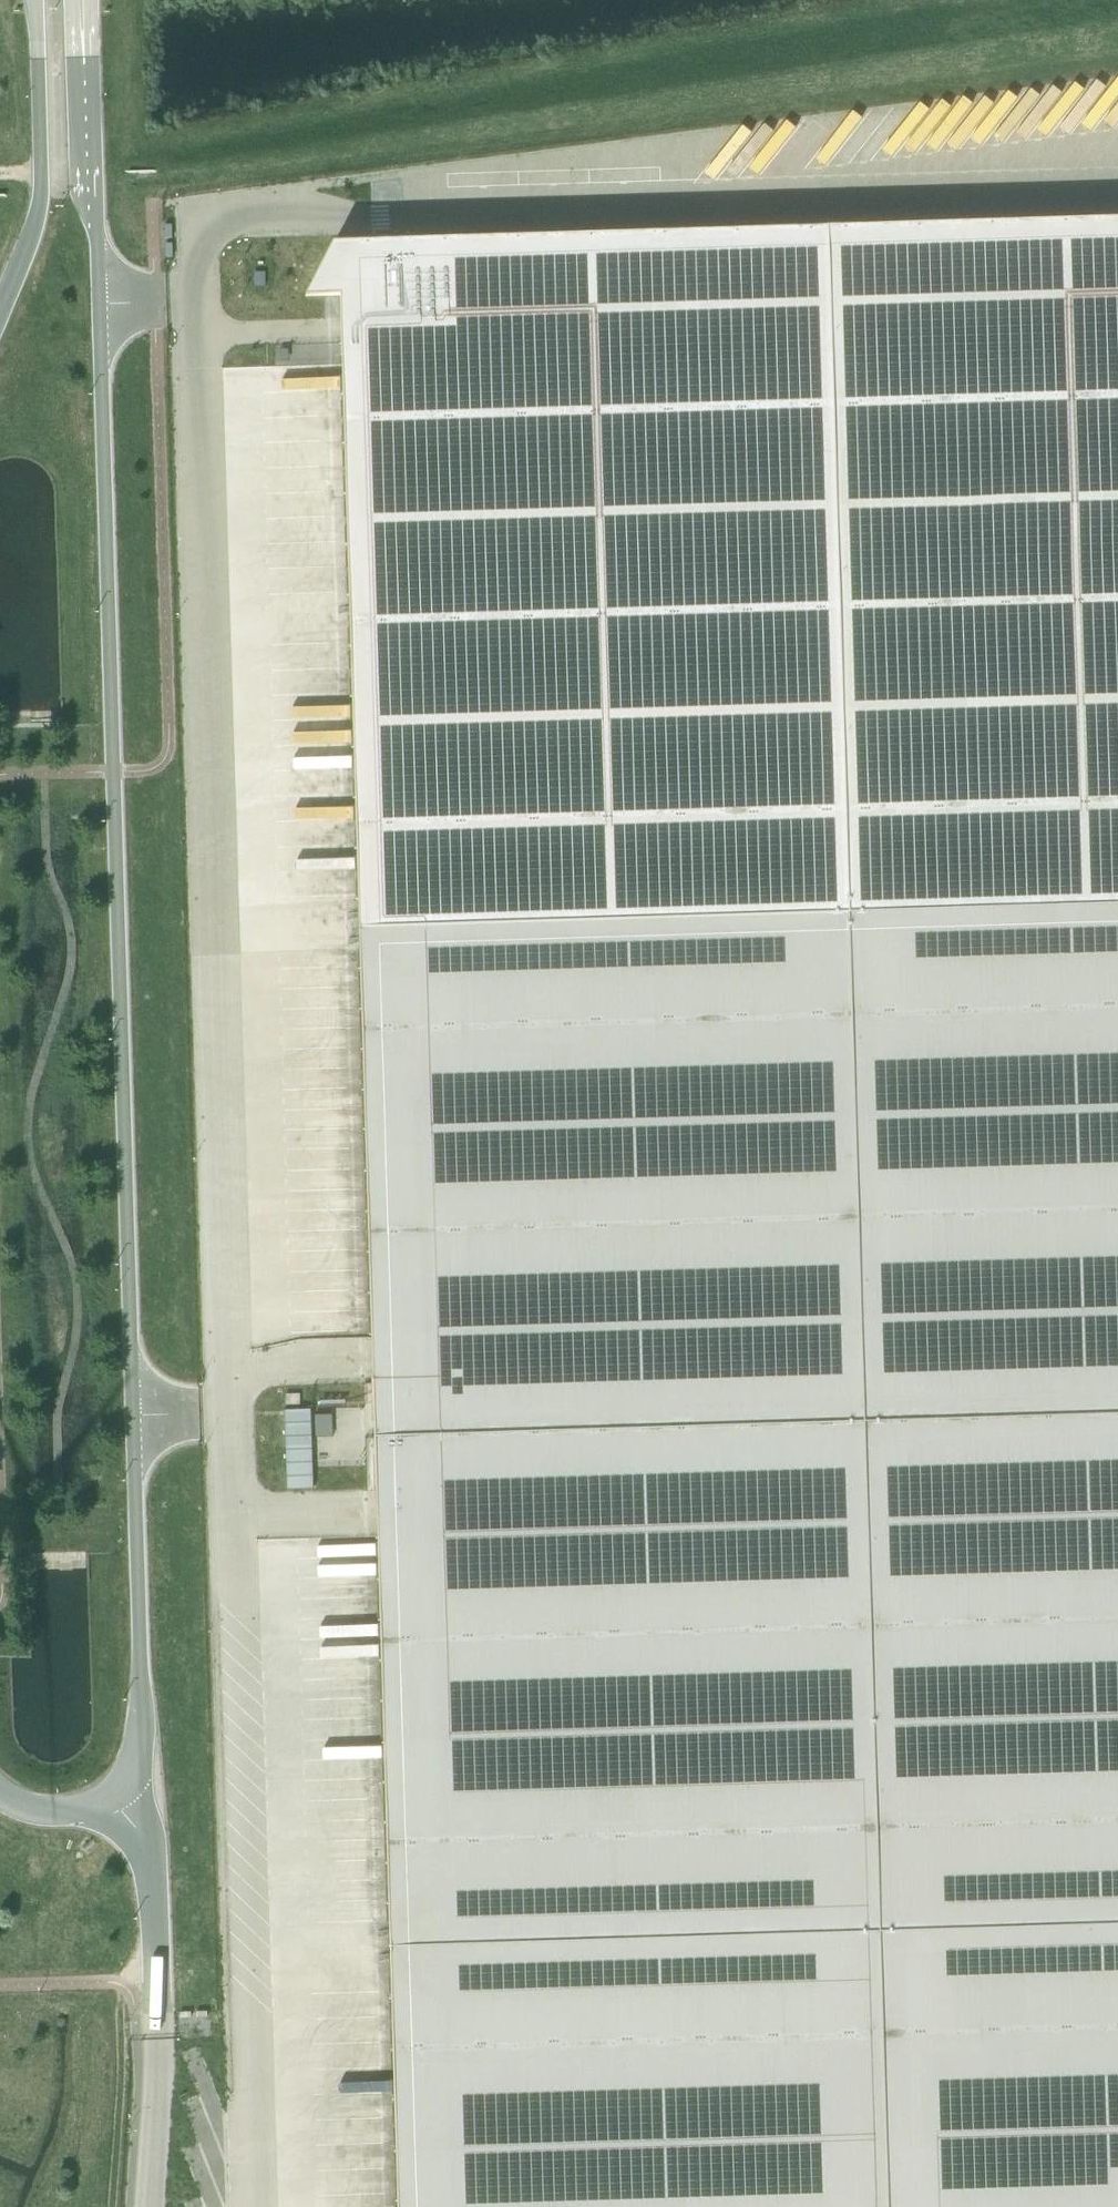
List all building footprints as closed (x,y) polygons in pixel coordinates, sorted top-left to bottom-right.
[(332,244),(304,299),(339,296),(375,1436),(390,1944),(390,1945),(398,2206),(1117,2206),(1117,219),(332,244)] [(286,1450),(312,1449),(310,1409),(285,1410),(286,1450)]
